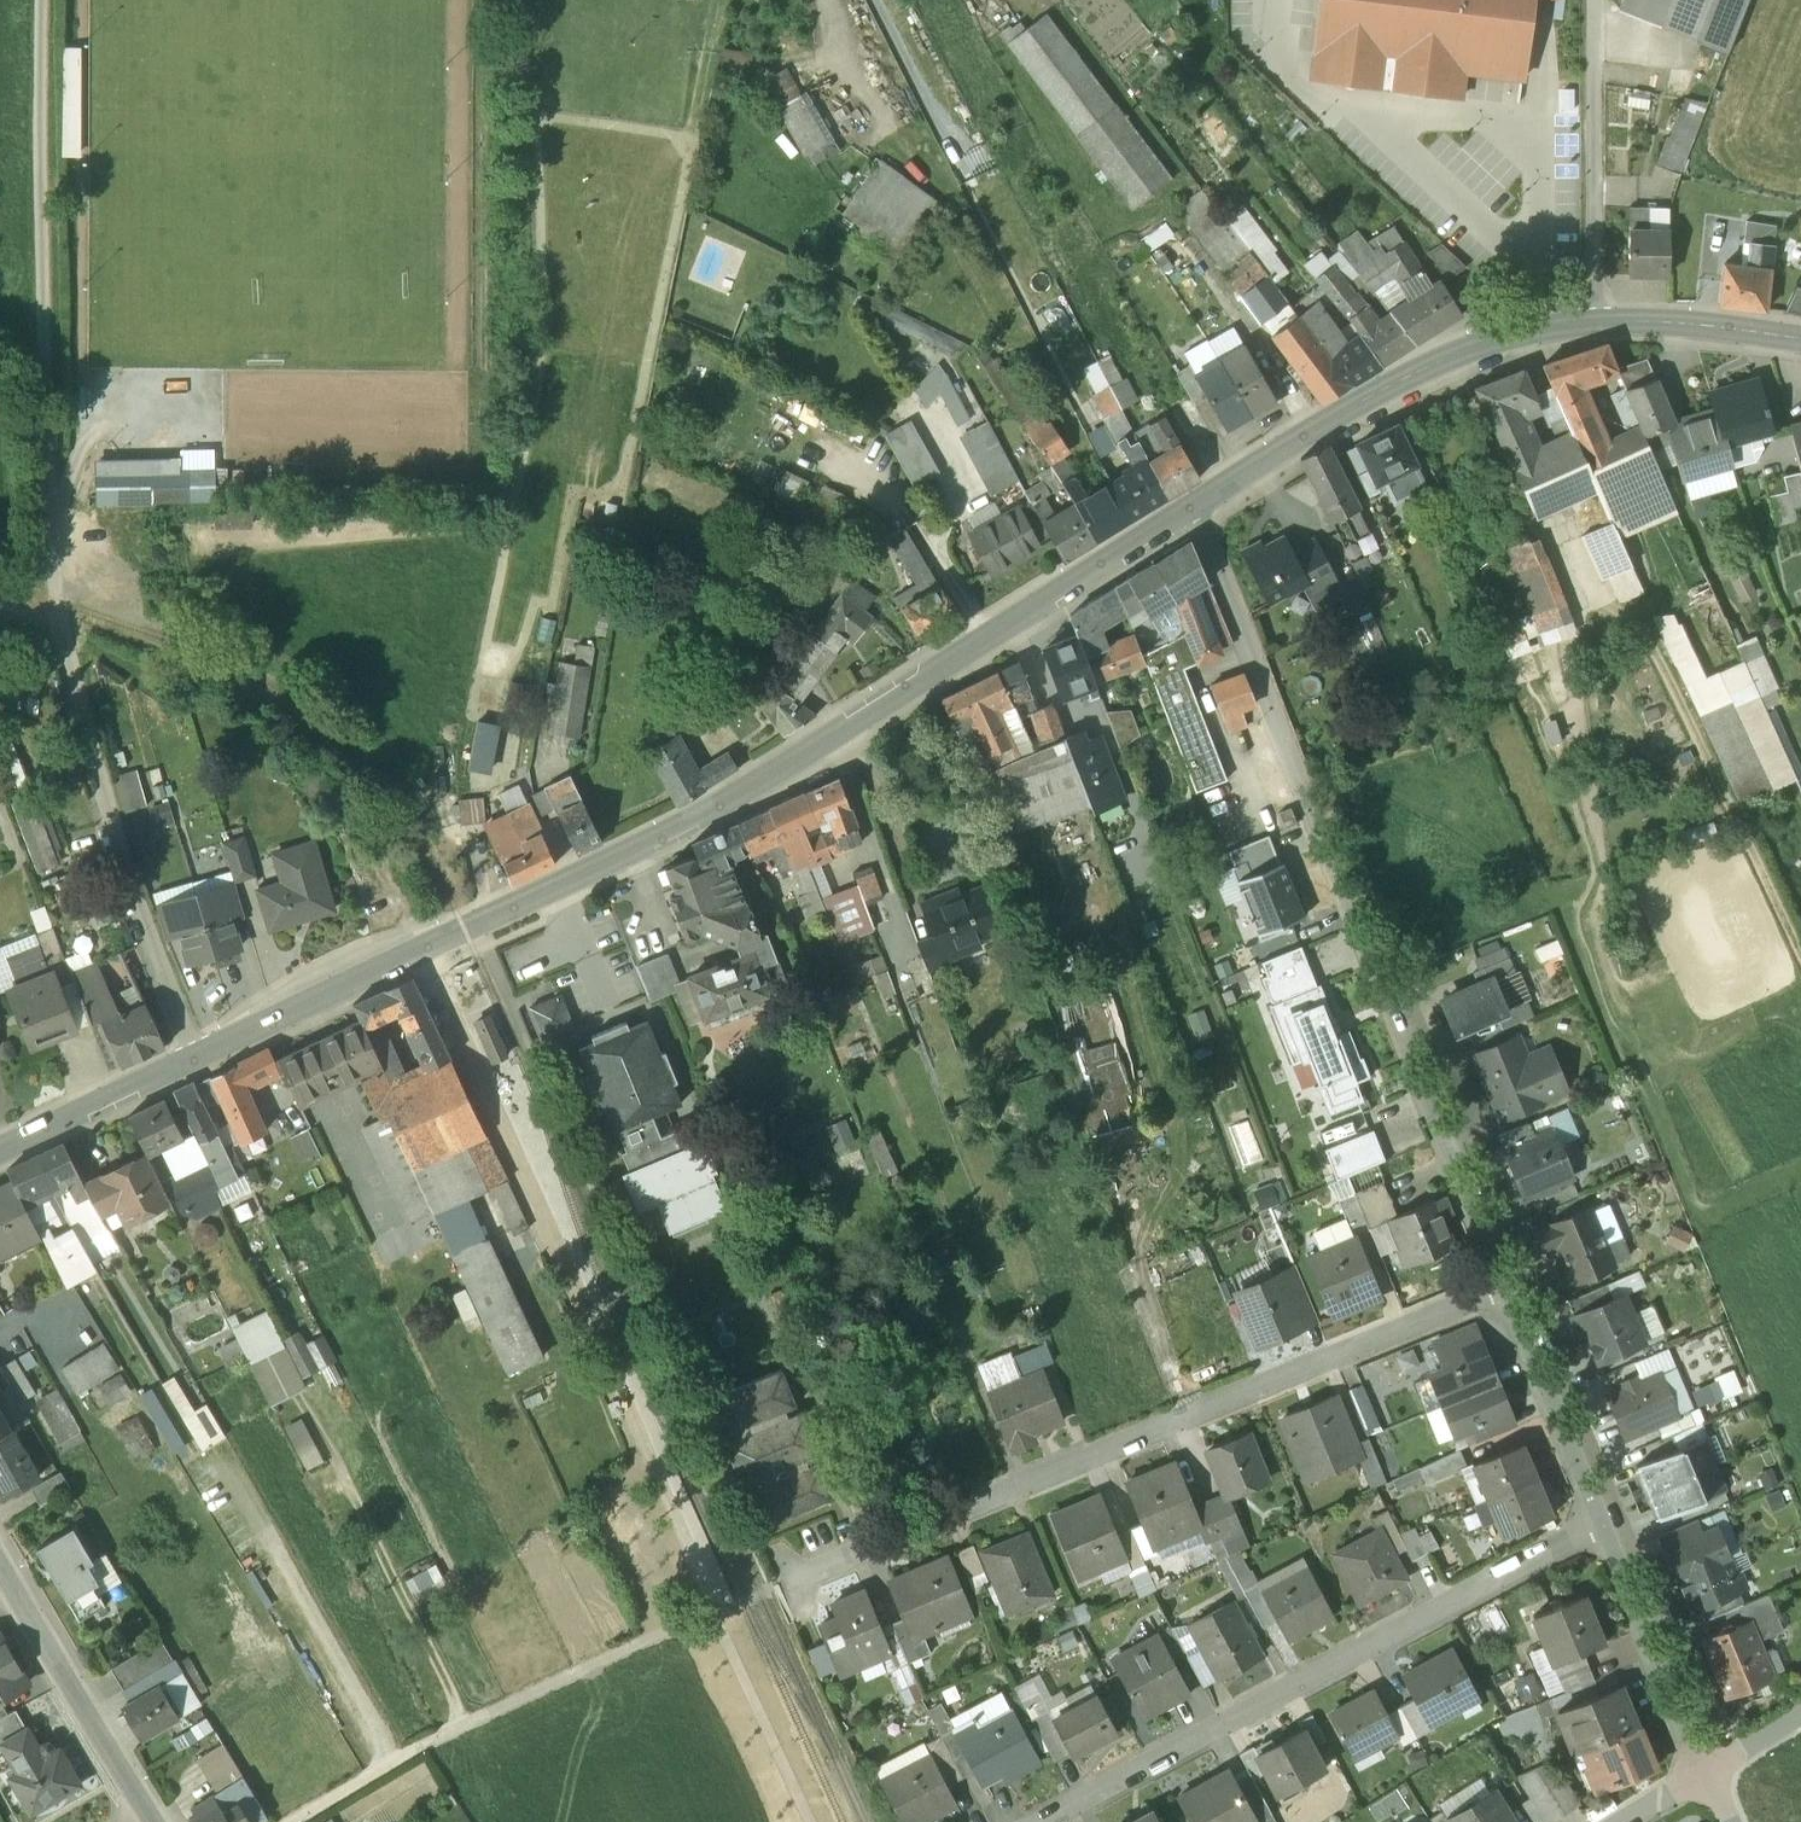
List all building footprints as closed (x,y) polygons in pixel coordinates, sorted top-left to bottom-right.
[(979,32),(999,21),(987,0),(961,0),(979,32)] [(1312,77),(1462,98),(1464,74),(1464,72),(1523,79),(1533,0),(1322,0),(1312,77)] [(1660,26),(1670,0),(1624,0),(1619,11),(1660,26)] [(1660,26),(1727,53),(1748,0),(1670,0),(1660,26)] [(1171,178),(1046,12),(1026,27),(1009,41),(1133,207),(1171,178)] [(1017,16),(1010,22),(1012,26),(1020,20),(1017,16)] [(1010,22),(1000,30),(1009,41),(1026,27),(1020,20),(1012,26),(1010,22)] [(64,154),(76,154),(78,49),(66,49),(64,154)] [(828,142),(786,68),(764,81),(770,92),(806,155),(828,142)] [(1675,114),(1699,123),(1708,101),(1682,97),(1675,114)] [(1654,163),(1680,173),(1699,123),(1675,114),(1666,137),(1664,136),(1654,163)] [(942,205),(880,160),(852,199),(843,193),(833,207),(862,228),(854,238),(877,254),(884,244),(904,258),(942,205)] [(1202,188),(1185,200),(1197,216),(1213,203),(1202,188)] [(1185,200),(1177,206),(1189,222),(1189,223),(1197,216),(1185,200)] [(1197,216),(1189,223),(1199,236),(1224,217),(1213,203),(1197,216)] [(1277,248),(1243,203),(1224,217),(1257,260),(1268,275),(1289,303),(1303,290),(1274,250),(1277,248)] [(1668,275),(1668,206),(1629,207),(1629,275),(1668,275)] [(1257,260),(1224,217),(1199,236),(1225,269),(1231,265),(1237,260),(1245,269),(1257,260)] [(1774,225),(1745,220),(1743,241),(1750,242),(1772,245),(1774,225)] [(1373,250),(1357,230),(1333,244),(1339,251),(1354,268),(1371,258),(1368,254),(1373,250)] [(1431,286),(1403,239),(1379,254),(1389,273),(1394,270),(1402,283),(1401,284),(1410,299),(1431,286)] [(1468,265),(1443,241),(1428,251),(1446,279),(1468,265)] [(1772,245),(1750,242),(1747,267),(1769,269),(1772,245)] [(1323,251),(1306,265),(1315,277),(1332,263),(1329,259),(1323,251)] [(1329,259),(1332,263),(1315,277),(1324,288),(1331,296),(1345,284),(1358,273),(1354,268),(1339,251),(1329,259)] [(1389,273),(1379,254),(1372,259),(1382,278),(1389,273)] [(1371,258),(1354,268),(1358,273),(1370,287),(1382,278),(1372,259),(1371,258)] [(1231,265),(1239,274),(1245,269),(1237,260),(1231,265)] [(1239,274),(1232,279),(1243,293),(1268,275),(1257,260),(1245,269),(1239,274)] [(1747,267),(1723,264),(1718,305),(1764,310),(1769,269),(1747,267)] [(1289,303),(1268,275),(1243,293),(1273,332),(1299,315),(1295,310),(1289,303)] [(1410,299),(1390,311),(1391,313),(1415,343),(1462,314),(1441,280),(1431,286),(1410,299)] [(1345,284),(1331,296),(1335,301),(1348,316),(1361,305),(1354,296),(1345,284)] [(1800,315),(1800,288),(1799,287),(1786,312),(1800,315)] [(1324,288),(1295,310),(1299,315),(1306,325),(1325,309),(1335,301),(1331,296),(1324,288)] [(1391,313),(1378,320),(1361,305),(1348,316),(1360,334),(1367,344),(1382,364),(1415,343),(1391,313)] [(1325,309),(1306,325),(1318,341),(1337,326),(1325,309)] [(1306,325),(1299,315),(1273,332),(1306,376),(1299,382),(1306,392),(1314,387),(1324,400),(1350,384),(1318,341),(1306,325)] [(1351,340),(1349,342),(1337,326),(1318,341),(1350,384),(1351,384),(1382,364),(1367,344),(1358,350),(1351,340)] [(1606,343),(1542,365),(1560,405),(1584,393),(1580,381),(1616,368),(1606,343)] [(1275,399),(1244,346),(1240,349),(1220,361),(1250,413),(1275,399)] [(985,349),(976,355),(983,365),(990,360),(985,349)] [(1134,402),(1109,353),(1097,359),(1110,385),(1122,408),(1134,402)] [(1646,357),(1617,367),(1625,387),(1654,377),(1646,357)] [(990,360),(983,365),(999,389),(1011,382),(995,358),(990,360)] [(1250,413),(1220,361),(1197,374),(1195,375),(1207,396),(1225,427),(1250,413)] [(1197,374),(1190,362),(1175,371),(1194,403),(1207,396),(1195,375),(1197,374)] [(969,419),(945,374),(939,364),(927,378),(928,378),(916,390),(922,397),(919,400),(925,407),(941,390),(959,425),(969,419)] [(1524,369),(1482,385),(1476,387),(1503,446),(1529,435),(1515,406),(1537,396),(1524,369)] [(1654,377),(1625,387),(1635,410),(1641,422),(1646,433),(1673,421),(1654,377)] [(1756,380),(1711,393),(1726,443),(1771,430),(1766,413),(1768,412),(1766,407),(1764,407),(1756,380)] [(1011,382),(999,389),(1013,409),(1025,400),(1012,381),(1011,382)] [(1122,408),(1110,385),(1093,393),(1105,416),(1122,408)] [(1625,387),(1612,392),(1623,415),(1635,410),(1625,387)] [(1584,393),(1560,405),(1565,417),(1572,433),(1598,494),(1603,505),(1617,535),(1629,530),(1676,510),(1650,450),(1644,435),(1641,430),(1607,445),(1606,439),(1584,393)] [(1025,400),(1013,409),(1022,423),(1039,412),(1029,398),(1025,400)] [(1122,408),(1105,416),(1118,440),(1127,436),(1131,444),(1138,440),(1122,408)] [(1635,410),(1623,415),(1628,428),(1641,422),(1635,410)] [(1715,411),(1674,422),(1673,421),(1646,433),(1644,435),(1650,450),(1663,445),(1662,442),(1672,439),(1682,476),(1730,463),(1715,411)] [(1039,412),(1022,423),(1030,435),(1047,425),(1039,412)] [(1179,444),(1164,415),(1150,423),(1166,451),(1179,444)] [(883,431),(910,482),(939,467),(912,416),(883,431)] [(1565,417),(1554,421),(1559,433),(1562,432),(1564,436),(1572,433),(1565,417)] [(1789,425),(1800,473),(1800,422),(1789,425)] [(1047,425),(1030,435),(1048,461),(1059,454),(1068,448),(1051,423),(1047,425)] [(1389,427),(1380,432),(1380,433),(1358,444),(1369,466),(1377,481),(1382,478),(1394,501),(1427,485),(1397,425),(1389,429),(1389,427)] [(998,441),(985,448),(974,428),(963,433),(995,492),(1019,480),(998,441)] [(1529,435),(1503,446),(1537,519),(1598,494),(1572,433),(1564,436),(1535,449),(1529,435)] [(1138,440),(1131,444),(1127,436),(1118,440),(1123,448),(1126,446),(1135,464),(1147,457),(1138,440)] [(1166,451),(1149,461),(1167,496),(1199,477),(1179,444),(1166,451)] [(1358,509),(1327,445),(1301,458),(1332,521),(1344,516),(1358,509)] [(221,451),(122,453),(122,458),(95,459),(95,471),(152,470),(215,469),(222,468),(221,451)] [(1073,475),(1059,454),(1048,461),(1062,482),(1073,475)] [(1149,461),(1147,457),(1135,464),(1123,470),(1125,474),(1112,482),(1131,518),(1167,497),(1167,496),(1149,461)] [(1369,466),(1356,473),(1369,498),(1382,491),(1377,481),(1369,466)] [(830,467),(810,512),(829,521),(835,506),(849,475),(830,467)] [(215,469),(152,470),(153,501),(215,499),(215,469)] [(152,470),(95,471),(96,503),(153,502),(153,501),(152,470)] [(779,491),(799,500),(808,479),(787,470),(779,491)] [(1785,476),(1789,491),(1769,496),(1776,526),(1796,521),(1793,508),(1800,506),(1800,473),(1785,476)] [(1087,496),(1073,475),(1062,482),(1076,503),(1087,496)] [(1044,480),(1025,490),(1030,501),(1032,503),(1044,496),(1051,492),(1044,480)] [(1112,482),(1087,496),(1076,503),(1096,540),(1131,518),(1112,482)] [(1044,496),(1032,503),(1044,524),(1056,517),(1044,496)] [(1032,503),(1030,501),(1016,508),(1036,541),(1049,534),(1044,524),(1032,503)] [(844,504),(842,508),(835,506),(829,521),(879,543),(883,533),(888,523),(844,504)] [(1036,541),(1016,508),(971,533),(992,571),(1039,546),(1036,541)] [(1088,544),(1069,509),(1056,517),(1044,524),(1049,534),(1063,560),(1088,544)] [(1358,509),(1344,516),(1355,537),(1369,531),(1358,509)] [(907,530),(888,523),(883,533),(887,535),(894,547),(898,544),(894,538),(907,530)] [(1513,523),(1497,529),(1505,547),(1521,540),(1513,523)] [(1620,602),(1643,591),(1612,526),(1585,539),(1604,580),(1609,578),(1620,602)] [(1505,547),(1497,529),(1490,532),(1497,550),(1505,547)] [(918,549),(907,530),(894,538),(898,544),(894,547),(901,559),(918,549)] [(1293,553),(1284,536),(1263,547),(1260,541),(1242,551),(1269,602),(1306,583),(1308,582),(1293,553)] [(1546,554),(1538,558),(1529,537),(1521,540),(1505,547),(1532,612),(1564,598),(1546,554)] [(1337,579),(1317,540),(1293,553),(1308,582),(1306,583),(1311,592),(1337,579)] [(1191,541),(1155,563),(1154,562),(1153,563),(1176,600),(1196,589),(1207,581),(1191,541)] [(961,622),(918,549),(901,559),(916,584),(895,597),(916,631),(926,625),(934,638),(961,622)] [(1724,557),(1743,602),(1759,596),(1740,550),(1724,557)] [(1153,563),(1138,571),(1137,571),(1126,578),(1127,579),(1116,586),(1125,610),(1142,604),(1149,616),(1165,641),(1186,632),(1188,632),(1176,600),(1153,563)] [(873,596),(853,578),(841,593),(862,609),(873,596)] [(1337,579),(1311,592),(1319,607),(1344,594),(1337,579)] [(1231,640),(1207,581),(1196,589),(1217,645),(1231,640)] [(1116,586),(1069,615),(1077,636),(1078,639),(1098,627),(1125,610),(1116,586)] [(1196,589),(1176,600),(1188,632),(1186,632),(1199,661),(1219,652),(1217,646),(1217,645),(1196,589)] [(862,609),(841,593),(811,633),(834,649),(846,633),(854,639),(871,616),(862,609)] [(881,603),(873,596),(862,609),(871,616),(881,603)] [(1564,598),(1532,612),(1541,634),(1574,620),(1564,598)] [(1125,610),(1131,627),(1149,616),(1142,604),(1125,610)] [(1706,676),(1674,613),(1654,616),(1743,806),(1798,781),(1760,698),(1743,660),(1706,676)] [(1149,616),(1131,627),(1135,636),(1142,654),(1165,641),(1149,616)] [(1373,616),(1360,621),(1372,648),(1385,642),(1373,616)] [(1506,648),(1528,638),(1520,620),(1497,630),(1506,648)] [(1098,627),(1078,639),(1084,656),(1106,646),(1098,627)] [(1186,632),(1165,641),(1142,654),(1145,663),(1146,663),(1195,791),(1226,778),(1183,668),(1199,661),(1186,632)] [(811,633),(774,682),(796,698),(834,649),(811,633)] [(1077,636),(1045,648),(1063,696),(1095,683),(1094,681),(1084,656),(1078,639),(1077,636)] [(1106,646),(1084,656),(1094,681),(1115,674),(1145,663),(1142,654),(1135,636),(1106,646)] [(0,637),(0,657),(36,673),(44,657),(0,637)] [(1743,660),(1760,698),(1781,688),(1757,637),(1737,647),(1743,660)] [(1385,642),(1372,648),(1377,661),(1390,656),(1385,642)] [(590,666),(562,661),(550,732),(578,737),(590,666)] [(1018,661),(997,671),(1010,703),(1030,694),(1018,661)] [(997,671),(943,698),(951,721),(971,712),(997,765),(1015,757),(994,710),(1010,703),(997,671)] [(1115,674),(1094,681),(1095,683),(1103,704),(1104,706),(1124,698),(1115,674)] [(1245,674),(1212,686),(1224,714),(1241,708),(1256,702),(1245,674)] [(796,698),(774,682),(757,703),(782,735),(816,713),(796,698)] [(1131,716),(1124,698),(1104,706),(1111,724),(1131,716)] [(1042,746),(1064,738),(1061,731),(1052,703),(1032,711),(1037,729),(1033,734),(1035,741),(1040,739),(1042,746)] [(1241,708),(1224,714),(1230,730),(1246,725),(1241,708)] [(1131,716),(1111,724),(1116,739),(1137,730),(1131,716)] [(1090,803),(1094,812),(1126,800),(1099,727),(1064,738),(1090,803)] [(664,728),(647,738),(652,746),(669,736),(664,728)] [(669,736),(652,746),(661,760),(654,764),(678,805),(703,789),(716,781),(707,764),(694,772),(672,735),(669,736)] [(1042,746),(1016,756),(1015,757),(997,765),(975,775),(998,831),(1090,803),(1064,738),(1042,746)] [(743,742),(729,751),(738,767),(753,758),(743,742)] [(729,751),(707,764),(716,781),(738,767),(729,751)] [(0,756),(0,791),(2,796),(16,791),(1,756),(0,756)] [(145,806),(135,775),(118,779),(126,811),(145,806)] [(570,775),(545,787),(558,812),(582,801),(570,775)] [(839,777),(806,792),(832,854),(861,841),(848,806),(849,806),(839,777)] [(518,785),(499,794),(507,812),(526,803),(518,785)] [(544,819),(558,812),(545,787),(532,794),(544,819)] [(806,792),(770,808),(781,837),(793,866),(805,861),(809,870),(814,867),(812,861),(832,854),(806,792)] [(483,797),(458,799),(461,824),(486,822),(483,797)] [(168,800),(148,806),(155,825),(174,819),(168,800)] [(582,801),(558,812),(577,852),(602,840),(582,801)] [(555,863),(527,803),(526,803),(507,812),(506,812),(525,853),(503,862),(511,884),(555,863)] [(1291,807),(1279,812),(1285,827),(1297,822),(1291,807)] [(770,808),(738,822),(749,851),(750,851),(781,837),(770,808)] [(525,853),(506,812),(491,819),(488,830),(503,862),(525,853)] [(38,871),(59,863),(38,813),(17,822),(38,871)] [(749,851),(738,822),(693,842),(699,854),(707,874),(731,863),(735,861),(734,857),(749,851)] [(257,875),(244,835),(222,841),(235,882),(257,875)] [(1230,867),(1235,879),(1280,862),(1269,835),(1229,850),(1234,865),(1230,867)] [(781,837),(750,851),(754,860),(772,851),(783,877),(795,872),(793,866),(792,866),(793,866),(781,837)] [(313,842),(288,850),(297,878),(260,889),(271,927),(333,909),(313,842)] [(731,863),(707,874),(699,854),(666,867),(676,893),(669,895),(686,938),(702,932),(737,946),(741,956),(689,976),(705,1017),(727,1008),(736,1015),(756,1008),(753,998),(786,986),(774,952),(775,952),(767,930),(760,933),(747,900),(745,900),(731,863)] [(793,866),(795,872),(804,893),(817,888),(809,870),(805,861),(793,866)] [(1235,879),(1259,941),(1289,929),(1287,923),(1304,916),(1282,861),(1280,862),(1235,879)] [(881,896),(869,866),(852,872),(856,884),(864,903),(881,896)] [(235,883),(197,894),(215,954),(239,947),(231,920),(223,893),(236,888),(235,883)] [(856,884),(822,897),(838,939),(872,926),(864,903),(856,884)] [(958,887),(919,903),(932,937),(939,955),(941,954),(1000,930),(982,885),(961,894),(958,887)] [(236,888),(223,893),(231,920),(245,916),(236,888)] [(215,954),(197,894),(156,906),(158,912),(174,907),(182,935),(190,961),(215,954)] [(174,907),(158,912),(166,939),(182,935),(174,907)] [(52,971),(58,988),(74,982),(70,973),(53,927),(33,934),(39,947),(49,972),(52,971)] [(932,937),(917,944),(928,970),(944,963),(941,954),(939,955),(932,937)] [(1271,1003),(1317,984),(1301,945),(1261,961),(1266,974),(1260,977),(1271,1003)] [(39,947),(6,960),(16,985),(49,972),(39,947)] [(680,982),(669,952),(637,965),(649,995),(680,982)] [(1550,960),(1556,973),(1574,966),(1566,953),(1550,960)] [(885,955),(858,958),(860,975),(887,972),(885,955)] [(1508,957),(1473,971),(1479,985),(1492,979),(1492,980),(1514,971),(1508,957)] [(91,964),(70,973),(74,982),(78,991),(94,984),(94,985),(100,983),(91,964)] [(16,985),(7,988),(29,1048),(33,1046),(50,1040),(75,1030),(71,1021),(58,988),(52,971),(49,972),(16,985)] [(411,976),(367,997),(374,1013),(369,1016),(372,1023),(379,1020),(397,1011),(402,1013),(420,1050),(424,1048),(431,1065),(449,1056),(411,976)] [(1479,985),(1443,1000),(1456,1031),(1496,1014),(1505,1010),(1504,1009),(1492,980),(1492,979),(1479,985)] [(78,991),(74,982),(58,988),(71,1021),(87,1015),(78,991)] [(1271,1003),(1267,1004),(1292,1064),(1307,1058),(1317,1081),(1313,1083),(1315,1087),(1321,1085),(1330,1109),(1360,1096),(1354,1082),(1370,1075),(1362,1056),(1359,1057),(1348,1029),(1336,1034),(1331,1022),(1335,1021),(1319,983),(1317,984),(1271,1003)] [(94,984),(78,991),(87,1015),(88,1018),(104,1011),(94,985),(94,984)] [(104,994),(111,1014),(117,1011),(120,1017),(139,1009),(127,984),(104,994)] [(561,994),(530,1007),(543,1041),(574,1028),(561,994)] [(367,997),(354,1004),(353,1003),(353,1004),(359,1018),(364,1027),(372,1023),(369,1016),(374,1013),(367,997)] [(1526,999),(1504,1009),(1505,1010),(1496,1014),(1501,1027),(1532,1015),(1526,999)] [(139,1009),(120,1017),(117,1011),(111,1014),(101,1019),(121,1065),(162,1046),(144,1007),(139,1009)] [(492,1011),(474,1018),(490,1061),(508,1054),(492,1011)] [(359,1018),(318,1039),(341,1087),(361,1078),(383,1068),(377,1055),(364,1027),(359,1018)] [(392,1048),(379,1020),(372,1023),(364,1027),(377,1055),(389,1049),(392,1048)] [(689,1123),(660,1135),(652,1114),(681,1103),(673,1083),(677,1081),(665,1051),(660,1052),(647,1020),(629,1028),(626,1021),(591,1036),(594,1042),(579,1049),(589,1074),(585,1076),(599,1111),(604,1109),(613,1131),(617,1129),(625,1149),(621,1151),(630,1173),(625,1174),(640,1209),(644,1207),(659,1201),(670,1227),(705,1212),(723,1205),(710,1173),(714,1171),(702,1141),(697,1143),(689,1123)] [(280,1058),(275,1061),(281,1071),(284,1070),(301,1106),(341,1087),(318,1039),(280,1058)] [(1076,1048),(1094,1131),(1135,1122),(1117,1039),(1076,1048)] [(1519,1060),(1508,1055),(1503,1043),(1475,1054),(1501,1117),(1564,1091),(1546,1048),(1519,1060)] [(281,1071),(268,1047),(253,1055),(265,1079),(281,1071)] [(392,1048),(389,1049),(402,1079),(405,1077),(392,1048)] [(424,1048),(420,1050),(427,1067),(431,1065),(424,1048)] [(465,1143),(485,1134),(449,1056),(431,1065),(427,1067),(405,1077),(402,1079),(389,1049),(377,1055),(383,1068),(361,1078),(381,1119),(387,1116),(411,1167),(465,1143)] [(253,1055),(210,1077),(219,1095),(229,1117),(240,1140),(229,1145),(230,1147),(240,1165),(272,1147),(246,1089),(265,1079),(253,1055)] [(585,1076),(572,1082),(586,1116),(599,1111),(585,1076)] [(210,1077),(195,1083),(204,1102),(219,1095),(210,1077)] [(194,1081),(174,1091),(175,1092),(189,1118),(191,1122),(195,1131),(205,1153),(206,1155),(208,1160),(218,1185),(243,1173),(240,1165),(230,1147),(225,1149),(204,1102),(195,1083),(194,1081)] [(189,1118),(175,1092),(129,1116),(148,1154),(164,1146),(184,1137),(183,1135),(177,1122),(189,1118)] [(411,1167),(387,1116),(381,1119),(365,1126),(392,1183),(414,1173),(411,1167)] [(870,1172),(848,1119),(827,1127),(849,1181),(870,1172)] [(1233,1124),(1243,1163),(1262,1158),(1251,1119),(1233,1124)] [(1528,1121),(1497,1134),(1503,1147),(1533,1134),(1528,1121)] [(1533,1134),(1503,1147),(1523,1195),(1540,1188),(1541,1191),(1557,1184),(1555,1181),(1566,1177),(1574,1157),(1567,1141),(1560,1144),(1553,1126),(1533,1134)] [(320,1151),(308,1127),(291,1135),(303,1159),(320,1151)] [(900,1168),(880,1127),(868,1133),(886,1174),(900,1168)] [(1372,1128),(1323,1147),(1335,1178),(1385,1158),(1372,1128)] [(205,1153),(195,1131),(183,1135),(184,1137),(164,1146),(176,1174),(208,1160),(206,1155),(205,1153)] [(485,1134),(465,1143),(479,1173),(499,1164),(485,1134)] [(75,1170),(63,1143),(37,1155),(49,1182),(54,1192),(62,1206),(88,1192),(83,1183),(75,1170)] [(433,1213),(488,1188),(479,1173),(465,1143),(411,1167),(414,1173),(433,1213)] [(167,1201),(145,1154),(122,1165),(123,1167),(110,1173),(109,1171),(83,1183),(88,1192),(100,1215),(117,1206),(127,1224),(167,1201)] [(1640,1154),(1624,1161),(1630,1174),(1646,1167),(1640,1154)] [(49,1182),(37,1155),(6,1170),(13,1183),(26,1207),(54,1192),(49,1182)] [(176,1174),(165,1180),(181,1210),(197,1216),(220,1205),(213,1188),(218,1185),(208,1160),(176,1174)] [(1377,1161),(1349,1173),(1355,1189),(1383,1177),(1377,1161)] [(479,1173),(488,1188),(507,1180),(499,1164),(479,1173)] [(411,1223),(433,1213),(414,1173),(392,1183),(411,1223)] [(625,1174),(612,1180),(626,1215),(640,1209),(625,1174)] [(507,1180),(488,1188),(509,1236),(528,1227),(507,1180)] [(1381,1182),(1354,1193),(1363,1212),(1389,1201),(1381,1182)] [(0,1189),(0,1254),(38,1235),(26,1207),(13,1183),(0,1189)] [(1354,1193),(1338,1199),(1350,1228),(1366,1221),(1363,1212),(1354,1193)] [(1394,1215),(1392,1216),(1392,1218),(1409,1257),(1428,1249),(1430,1256),(1454,1246),(1435,1199),(1394,1215)] [(659,1201),(644,1207),(655,1233),(670,1227),(659,1201)] [(1389,1201),(1363,1212),(1366,1221),(1369,1228),(1392,1218),(1392,1216),(1394,1215),(1389,1201)] [(1590,1208),(1570,1216),(1576,1232),(1544,1246),(1544,1247),(1558,1242),(1574,1280),(1613,1263),(1612,1261),(1604,1242),(1620,1236),(1606,1203),(1591,1210),(1590,1208)] [(705,1212),(670,1227),(673,1233),(708,1219),(705,1212)] [(101,1216),(75,1230),(91,1260),(92,1261),(118,1244),(101,1216)] [(1570,1216),(1537,1230),(1544,1246),(1576,1232),(1570,1216)] [(1675,1226),(1667,1241),(1685,1250),(1692,1235),(1675,1226)] [(75,1230),(47,1245),(66,1282),(89,1269),(86,1264),(91,1260),(75,1230)] [(1380,1297),(1354,1235),(1307,1254),(1333,1317),(1380,1297)] [(1620,1236),(1604,1242),(1612,1261),(1628,1254),(1620,1236)] [(485,1245),(455,1259),(510,1378),(541,1364),(485,1245)] [(1297,1268),(1275,1278),(1282,1295),(1287,1293),(1301,1325),(1318,1318),(1297,1268)] [(1275,1278),(1237,1294),(1258,1343),(1283,1332),(1281,1328),(1297,1321),(1299,1326),(1301,1325),(1287,1293),(1282,1295),(1275,1278)] [(1607,1282),(1567,1298),(1573,1314),(1614,1297),(1607,1282)] [(1573,1314),(1572,1315),(1579,1332),(1587,1335),(1597,1359),(1644,1340),(1624,1293),(1614,1297),(1573,1314)] [(282,1342),(267,1312),(233,1328),(239,1339),(248,1357),(271,1403),(304,1387),(298,1376),(282,1342)] [(1281,1328),(1283,1332),(1299,1326),(1297,1321),(1281,1328)] [(1471,1326),(1437,1340),(1445,1359),(1448,1366),(1482,1352),(1471,1326)] [(282,1342),(298,1376),(336,1358),(324,1333),(306,1342),(301,1332),(282,1342)] [(229,1366),(248,1357),(239,1339),(220,1349),(229,1366)] [(1012,1357),(1020,1378),(1041,1369),(1040,1365),(1053,1360),(1046,1343),(1012,1357)] [(100,1345),(65,1365),(79,1389),(114,1368),(100,1345)] [(1012,1357),(1010,1351),(978,1364),(988,1391),(1020,1378),(1012,1357)] [(1654,1351),(1633,1360),(1639,1375),(1660,1366),(1654,1351)] [(0,1354),(0,1370),(10,1387),(21,1405),(31,1398),(3,1352),(0,1354)] [(1448,1366),(1430,1374),(1442,1403),(1496,1381),(1484,1352),(1482,1352),(1448,1366)] [(1448,1366),(1445,1359),(1427,1367),(1430,1374),(1448,1366)] [(1724,1394),(1741,1386),(1732,1367),(1716,1374),(1724,1394)] [(781,1369),(711,1398),(725,1433),(735,1429),(738,1436),(725,1442),(742,1484),(755,1478),(759,1486),(749,1490),(763,1525),(834,1496),(819,1461),(807,1466),(804,1458),(822,1451),(804,1409),(787,1416),(784,1409),(796,1404),(781,1369)] [(1020,1378),(988,1391),(1012,1449),(1035,1440),(1032,1432),(1062,1420),(1041,1369),(1020,1378)] [(10,1387),(0,1370),(0,1392),(10,1387)] [(1656,1373),(1608,1393),(1625,1434),(1655,1421),(1676,1413),(1668,1395),(1666,1396),(1656,1373)] [(1424,1411),(1442,1403),(1430,1374),(1412,1381),(1424,1411)] [(100,1386),(116,1414),(135,1402),(120,1375),(100,1386)] [(173,1376),(162,1383),(206,1452),(226,1439),(205,1406),(196,1412),(173,1376)] [(1496,1381),(1442,1403),(1454,1433),(1472,1426),(1506,1412),(1509,1411),(1496,1381)] [(1380,1429),(1361,1384),(1348,1389),(1367,1434),(1380,1429)] [(81,1431),(57,1389),(37,1401),(60,1443),(81,1431)] [(1335,1396),(1281,1418),(1306,1476),(1357,1455),(1360,1454),(1355,1443),(1335,1396)] [(13,1430),(15,1428),(0,1400),(0,1437),(13,1430)] [(1676,1413),(1655,1421),(1661,1437),(1670,1434),(1694,1424),(1688,1408),(1676,1413)] [(1506,1412),(1472,1426),(1478,1439),(1512,1425),(1506,1412)] [(285,1426),(306,1469),(322,1462),(302,1418),(285,1426)] [(119,1432),(136,1461),(157,1448),(140,1420),(119,1432)] [(1694,1424),(1670,1434),(1676,1447),(1702,1436),(1703,1436),(1707,1434),(1701,1421),(1694,1424)] [(0,1437),(0,1492),(2,1496),(27,1483),(38,1476),(13,1430),(0,1437)] [(1268,1480),(1248,1433),(1209,1449),(1224,1488),(1242,1480),(1246,1489),(1268,1480)] [(1676,1447),(1635,1464),(1643,1483),(1641,1484),(1645,1491),(1713,1463),(1703,1436),(1702,1436),(1676,1447)] [(1368,1438),(1355,1443),(1360,1454),(1357,1455),(1364,1473),(1380,1466),(1368,1438)] [(1521,1442),(1471,1462),(1486,1496),(1535,1476),(1521,1442)] [(1458,1447),(1420,1464),(1427,1481),(1466,1465),(1458,1447)] [(1193,1506),(1175,1463),(1128,1483),(1144,1523),(1154,1545),(1199,1527),(1201,1525),(1193,1506)] [(1713,1463),(1645,1491),(1648,1499),(1649,1498),(1658,1517),(1725,1489),(1713,1463)] [(57,1466),(38,1476),(27,1483),(39,1504),(70,1488),(57,1466)] [(1535,1476),(1486,1496),(1502,1534),(1551,1515),(1535,1476)] [(1226,1492),(1206,1501),(1221,1536),(1242,1527),(1229,1496),(1228,1497),(1226,1492)] [(1097,1496),(1052,1515),(1066,1547),(1070,1545),(1083,1575),(1125,1556),(1127,1556),(1117,1533),(1113,1535),(1097,1496)] [(1221,1536),(1206,1501),(1193,1506),(1201,1525),(1199,1527),(1205,1542),(1221,1536)] [(1697,1517),(1661,1531),(1667,1545),(1702,1530),(1697,1517)] [(1400,1532),(1394,1521),(1381,1528),(1394,1553),(1407,1546),(1400,1532)] [(1144,1523),(1131,1528),(1140,1551),(1154,1545),(1144,1523)] [(1667,1545),(1666,1545),(1679,1576),(1728,1556),(1715,1525),(1702,1530),(1667,1545)] [(1428,1551),(1415,1526),(1400,1532),(1407,1546),(1414,1558),(1428,1551)] [(73,1527),(38,1548),(79,1619),(105,1604),(93,1584),(98,1581),(88,1564),(93,1561),(73,1527)] [(1131,1528),(1131,1527),(1117,1533),(1127,1556),(1125,1556),(1131,1568),(1145,1562),(1140,1551),(1131,1528)] [(1381,1528),(1334,1553),(1360,1602),(1407,1577),(1394,1553),(1381,1528)] [(1054,1593),(1027,1532),(981,1550),(1007,1612),(1054,1593)] [(984,1569),(973,1544),(957,1550),(968,1576),(984,1569)] [(944,1556),(927,1564),(927,1566),(892,1580),(907,1616),(915,1637),(924,1633),(969,1614),(944,1556)] [(1728,1556),(1679,1576),(1692,1608),(1697,1605),(1737,1589),(1741,1587),(1728,1556)] [(1334,1616),(1308,1566),(1263,1589),(1261,1590),(1275,1618),(1287,1640),(1334,1616)] [(984,1569),(968,1576),(972,1585),(988,1579),(984,1569)] [(1263,1589),(1258,1581),(1244,1589),(1263,1625),(1275,1618),(1261,1590),(1263,1589)] [(1162,1584),(1145,1592),(1152,1611),(1170,1604),(1162,1584)] [(863,1589),(832,1602),(844,1629),(826,1636),(841,1672),(880,1655),(889,1652),(879,1627),(863,1589)] [(1737,1589),(1697,1605),(1703,1619),(1737,1605),(1743,1602),(1737,1589)] [(1743,1602),(1737,1605),(1744,1622),(1749,1621),(1756,1639),(1783,1628),(1768,1592),(1743,1602)] [(1583,1594),(1532,1614),(1541,1635),(1545,1645),(1550,1643),(1559,1662),(1603,1643),(1583,1594)] [(1262,1654),(1234,1601),(1196,1622),(1200,1630),(1224,1674),(1262,1654)] [(924,1633),(915,1637),(907,1616),(893,1621),(909,1660),(931,1651),(924,1633)] [(909,1660),(893,1621),(879,1627),(889,1652),(880,1655),(886,1670),(909,1660)] [(1756,1639),(1749,1621),(1744,1622),(1736,1626),(1730,1623),(1722,1626),(1720,1633),(1704,1639),(1726,1693),(1735,1689),(1736,1691),(1738,1690),(1740,1692),(1742,1691),(1749,1693),(1755,1691),(1758,1684),(1756,1680),(1771,1674),(1756,1639)] [(1179,1641),(1171,1627),(1159,1633),(1173,1661),(1186,1654),(1179,1641)] [(1200,1630),(1179,1641),(1186,1654),(1202,1685),(1224,1674),(1200,1630)] [(1159,1633),(1125,1651),(1132,1664),(1118,1672),(1143,1718),(1190,1693),(1173,1661),(1159,1633)] [(1545,1645),(1541,1635),(1523,1642),(1535,1672),(1553,1664),(1545,1645)] [(172,1659),(158,1636),(104,1668),(118,1691),(120,1690),(149,1673),(172,1659)] [(12,1657),(5,1644),(4,1644),(0,1637),(0,1664),(12,1657)] [(1452,1648),(1404,1674),(1416,1698),(1428,1719),(1429,1718),(1476,1693),(1452,1648)] [(0,1664),(0,1700),(24,1685),(26,1680),(19,1670),(20,1669),(12,1657),(0,1664)] [(181,1673),(172,1659),(149,1673),(157,1686),(159,1685),(160,1686),(181,1673)] [(1588,1664),(1559,1676),(1565,1692),(1595,1680),(1588,1664)] [(1514,1676),(1523,1699),(1541,1693),(1532,1669),(1514,1676)] [(129,1703),(157,1686),(149,1673),(120,1690),(129,1703)] [(181,1673),(160,1686),(178,1716),(199,1703),(181,1673)] [(160,1686),(159,1685),(157,1686),(129,1703),(122,1707),(141,1738),(178,1716),(160,1686)] [(1620,1687),(1557,1712),(1558,1714),(1565,1711),(1572,1731),(1576,1729),(1583,1748),(1637,1725),(1620,1687)] [(1388,1713),(1375,1690),(1329,1715),(1352,1758),(1396,1734),(1398,1733),(1388,1713)] [(1054,1718),(1052,1719),(1070,1753),(1072,1756),(1118,1732),(1098,1695),(1054,1718)] [(1428,1719),(1416,1698),(1401,1706),(1417,1737),(1434,1727),(1429,1718),(1428,1719)] [(1401,1706),(1388,1713),(1398,1733),(1396,1734),(1402,1745),(1417,1737),(1401,1706)] [(1054,1718),(1048,1708),(1031,1718),(1055,1761),(1070,1753),(1052,1719),(1054,1718)] [(3,1743),(26,1729),(14,1709),(8,1713),(0,1717),(0,1744),(3,1743)] [(1009,1709),(976,1726),(979,1733),(962,1742),(976,1768),(983,1781),(1016,1764),(1019,1770),(1037,1760),(1009,1709)] [(1326,1740),(1312,1715),(1298,1723),(1302,1730),(1303,1729),(1313,1747),(1326,1740)] [(1583,1748),(1580,1748),(1597,1789),(1655,1765),(1654,1764),(1653,1765),(1638,1727),(1639,1727),(1638,1725),(1637,1725),(1583,1748)] [(962,1742),(954,1727),(941,1734),(962,1775),(976,1768),(962,1742)] [(60,1750),(43,1759),(27,1729),(26,1729),(3,1743),(37,1807),(79,1784),(60,1750)] [(1258,1753),(1256,1754),(1266,1771),(1278,1793),(1325,1768),(1313,1747),(1303,1729),(1302,1730),(1258,1753)] [(962,1775),(941,1734),(923,1744),(929,1754),(930,1754),(946,1784),(962,1775)] [(227,1786),(242,1777),(220,1740),(203,1751),(224,1787),(227,1786)] [(1254,1745),(1240,1753),(1247,1766),(1253,1776),(1253,1778),(1266,1771),(1256,1754),(1258,1753),(1254,1745)] [(881,1780),(903,1821),(921,1821),(926,1819),(924,1815),(933,1811),(935,1815),(956,1803),(946,1784),(930,1754),(929,1754),(881,1780)] [(1551,1761),(1519,1774),(1533,1796),(1548,1820),(1549,1821),(1577,1803),(1551,1761)] [(1247,1766),(1231,1775),(1236,1785),(1253,1776),(1247,1766)] [(1180,1796),(1194,1821),(1220,1821),(1228,1818),(1230,1821),(1255,1821),(1256,1821),(1236,1785),(1231,1775),(1213,1785),(1210,1780),(1180,1796)] [(1253,1778),(1253,1776),(1236,1785),(1256,1821),(1272,1813),(1253,1778)] [(242,1777),(227,1786),(238,1804),(240,1803),(253,1796),(242,1777)] [(1406,1783),(1393,1791),(1402,1806),(1416,1796),(1406,1783)] [(238,1804),(227,1786),(224,1787),(213,1794),(224,1812),(238,1804)] [(1493,1786),(1447,1815),(1446,1816),(1450,1821),(1515,1821),(1493,1786)] [(213,1794),(193,1806),(198,1814),(188,1820),(190,1821),(252,1821),(240,1803),(238,1804),(224,1812),(213,1794)] [(240,1803),(252,1821),(260,1821),(267,1818),(253,1796),(240,1803)] [(1533,1796),(1521,1804),(1532,1821),(1544,1821),(1548,1820),(1533,1796)] [(1442,1808),(1429,1817),(1433,1821),(1450,1821),(1446,1816),(1447,1815),(1442,1808)] [(1142,1816),(1144,1818),(1136,1821),(1160,1821),(1154,1810),(1142,1816)]
